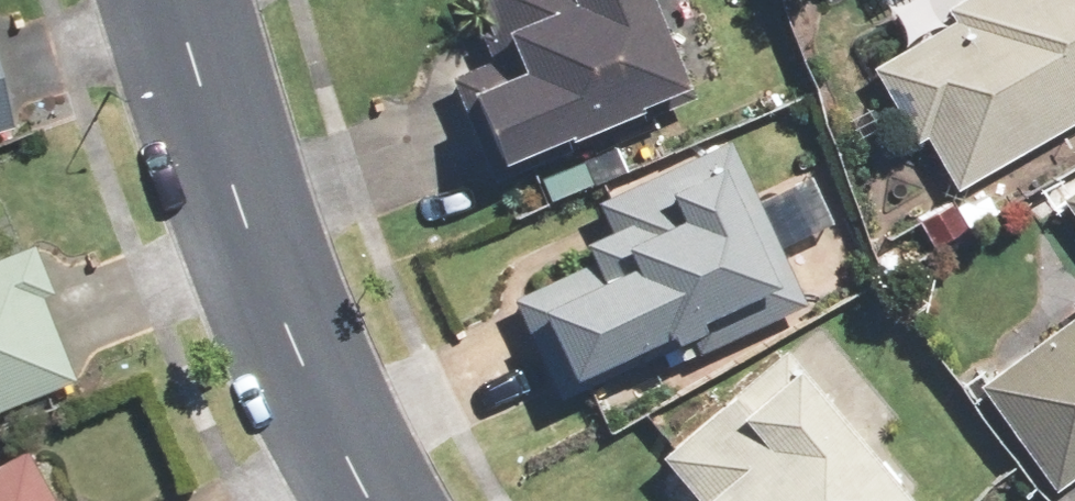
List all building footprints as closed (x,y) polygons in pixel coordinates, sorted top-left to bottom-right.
[(487,183),(696,100),(656,0),(474,0),(496,54),(444,75),(487,183)] [(870,60),(948,193),(1074,119),(1074,0),(975,0),(870,60)] [(12,127),(0,86),(0,130),(12,127)] [(505,296),(554,400),(799,287),(728,136),(590,199),(612,247),(505,296)] [(1058,196),(1074,219),(1074,183),(1058,196)] [(70,380),(37,297),(49,292),(27,239),(0,250),(0,408),(70,380)] [(1054,495),(1074,479),(1074,303),(968,382),(1054,495)] [(917,500),(781,345),(655,454),(697,500),(916,500),(917,500)] [(22,441),(0,454),(0,500),(56,500),(22,441)]
